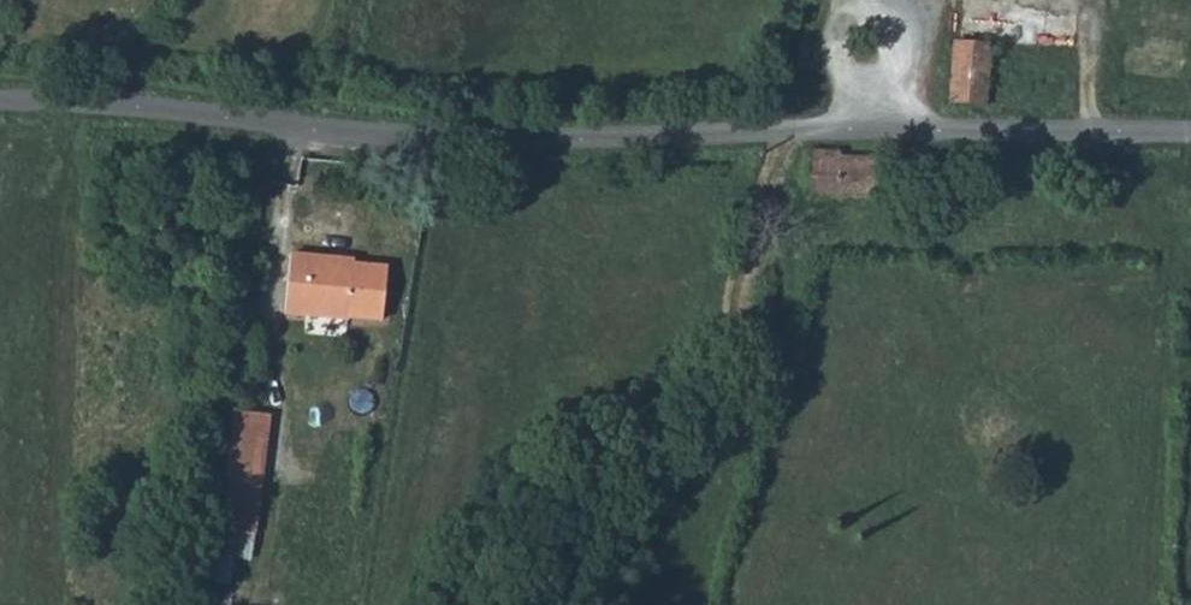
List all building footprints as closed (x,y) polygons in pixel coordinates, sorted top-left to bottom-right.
[(948,101),(981,102),(983,44),(950,43),(948,101)] [(817,158),(817,202),(883,202),(883,160),(817,158)] [(283,314),(349,321),(349,315),(380,318),(385,270),(351,266),(353,254),(290,248),(283,314)] [(218,529),(253,532),(265,414),(230,411),(218,529)]
